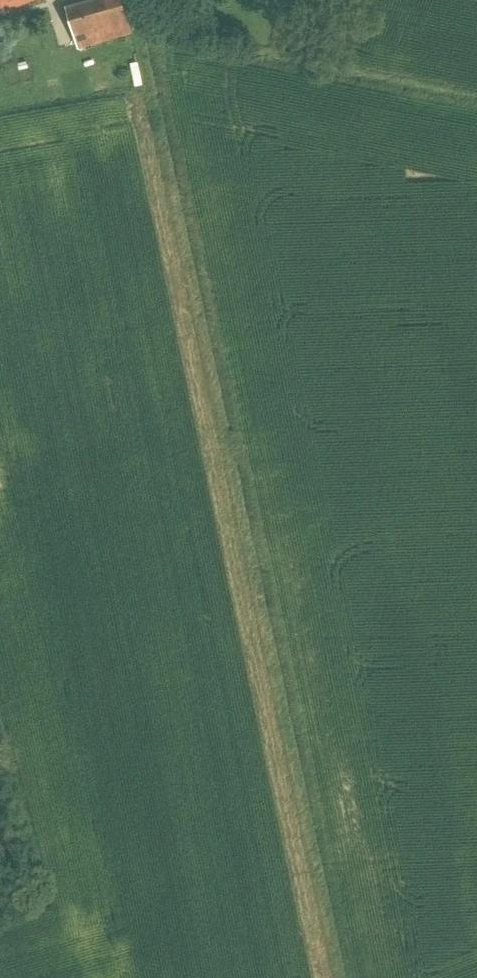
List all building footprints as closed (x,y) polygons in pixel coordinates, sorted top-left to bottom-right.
[(31,0),(0,0),(0,12),(31,0)] [(66,11),(79,52),(129,36),(117,0),(101,0),(66,11)]
